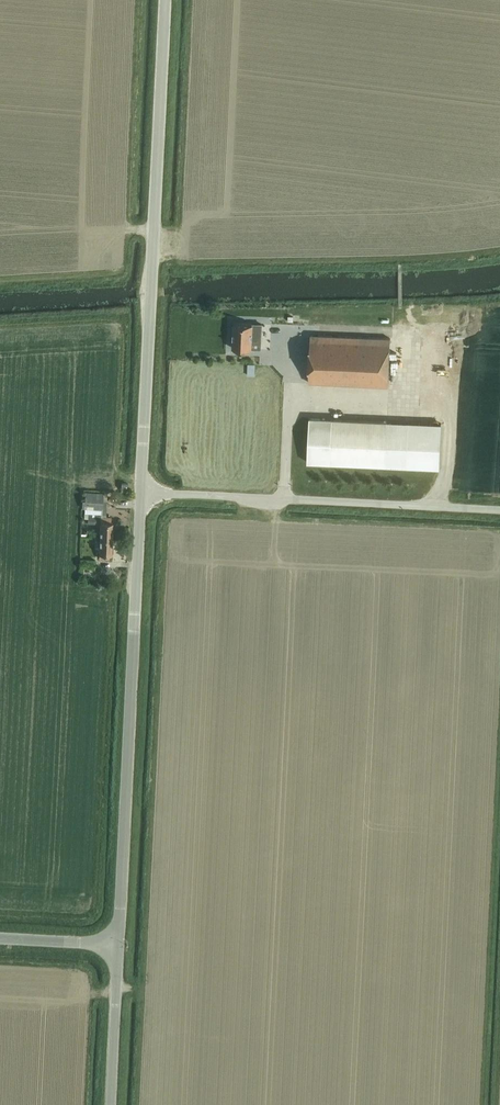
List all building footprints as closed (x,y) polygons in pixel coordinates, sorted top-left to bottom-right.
[(233,348),(252,349),(252,348),(260,348),(260,341),(261,341),(262,324),(234,323),(233,348)] [(310,382),(389,385),(391,338),(319,335),(312,335),(310,382)] [(256,365),(248,365),(248,376),(255,377),(256,365)] [(440,467),(442,423),(418,422),(310,417),(308,461),(440,467)] [(83,492),(82,508),(85,508),(85,509),(102,509),(103,509),(103,504),(104,493),(83,492)] [(85,509),(85,517),(89,518),(88,522),(100,523),(101,516),(102,516),(102,509),(85,509)] [(100,538),(99,552),(99,558),(110,558),(110,553),(112,553),(114,522),(111,522),(112,516),(102,516),(101,516),(100,523),(100,538)]
